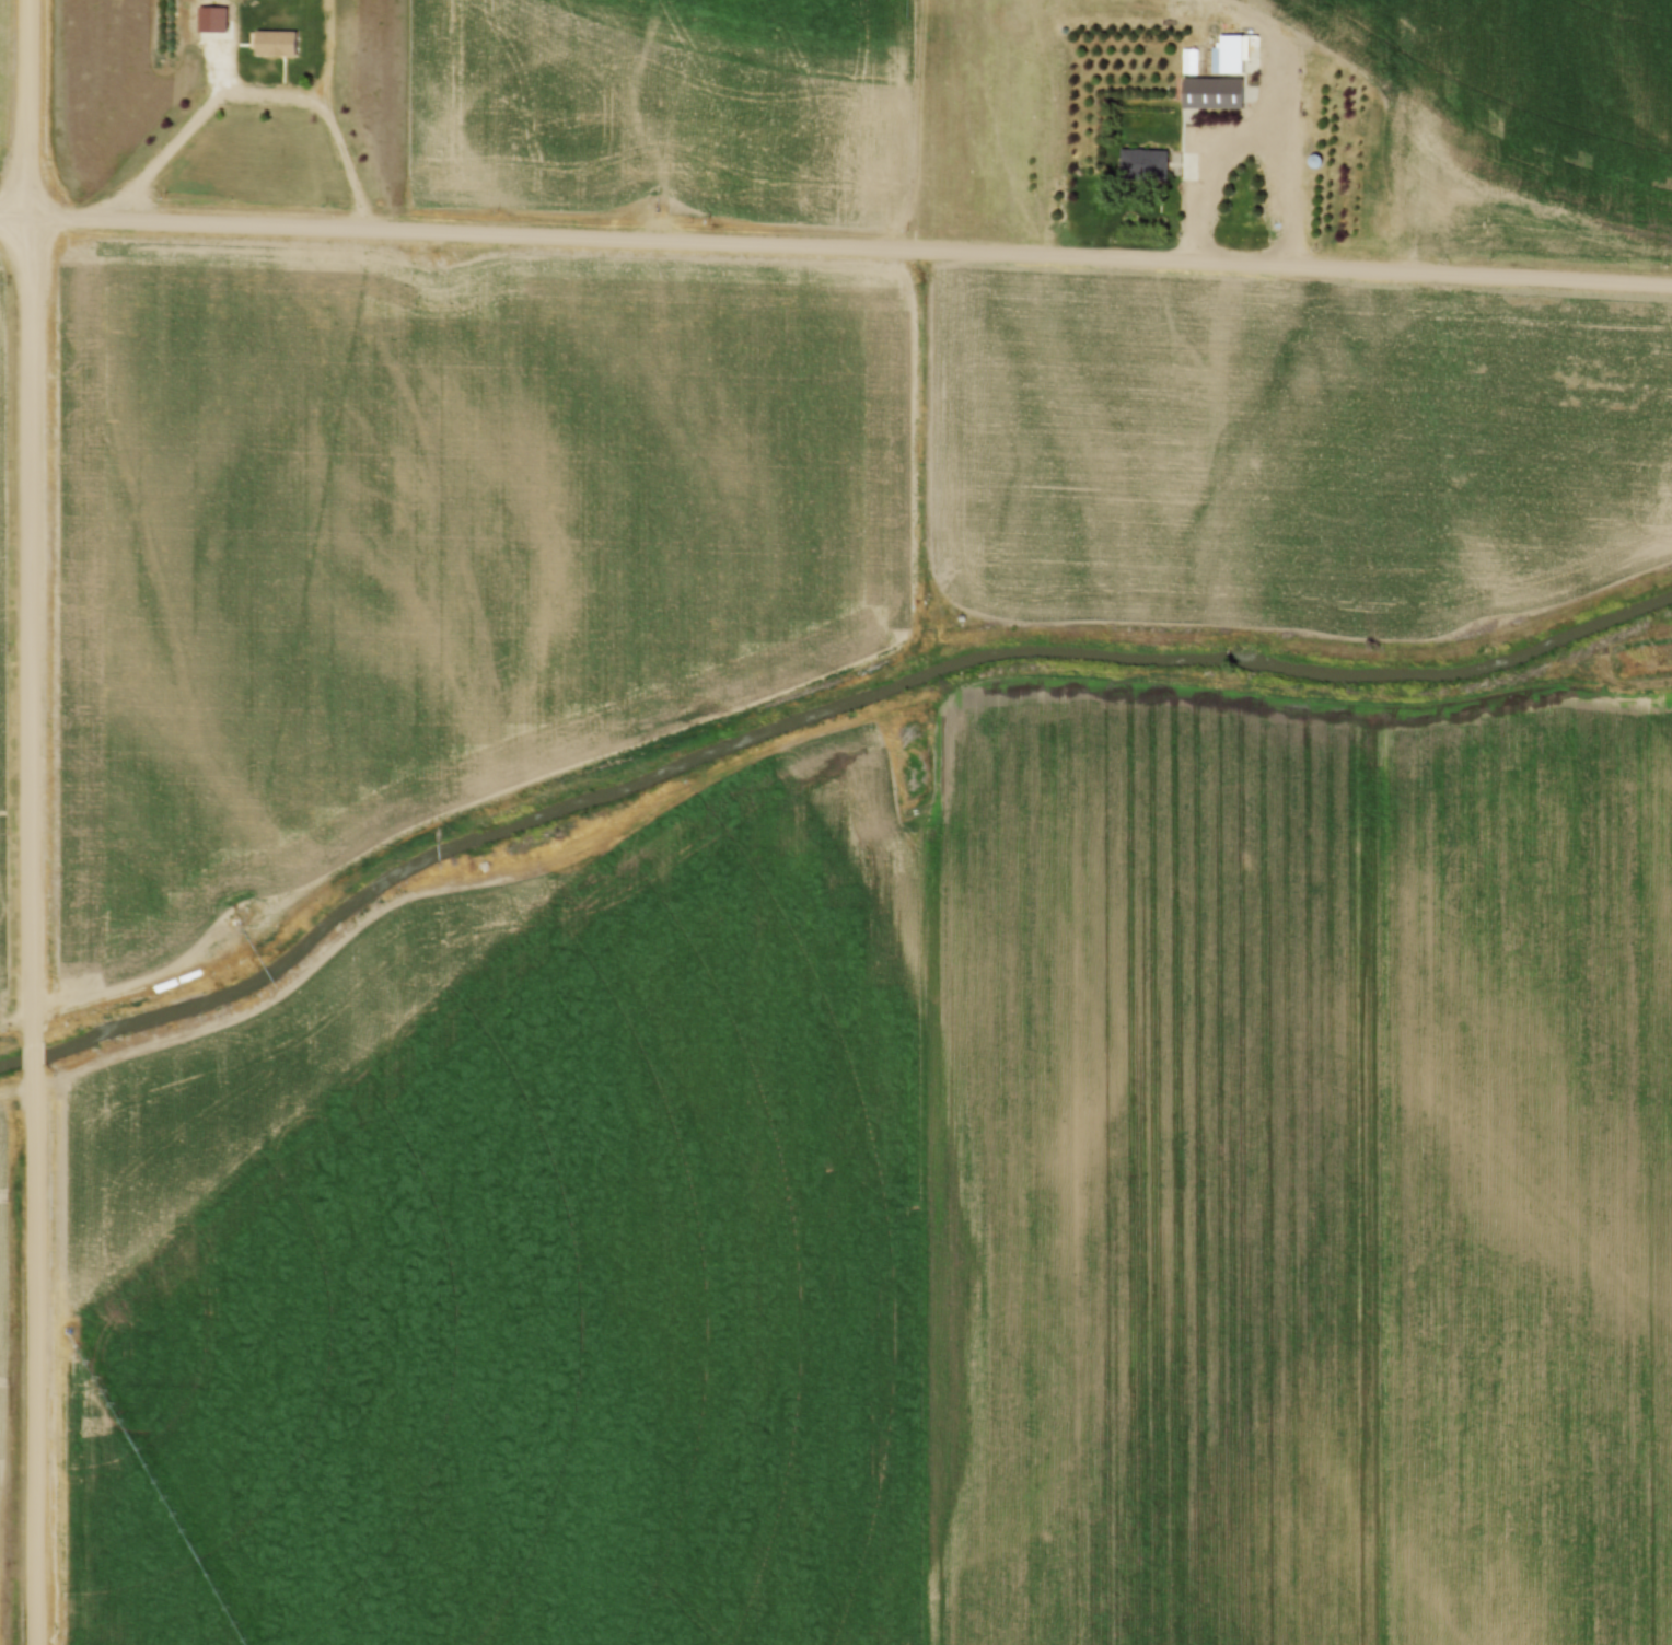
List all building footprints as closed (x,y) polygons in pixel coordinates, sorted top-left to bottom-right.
[(255,31),(255,53),(295,53),(297,31),(255,31)] [(1220,33),(1220,71),(1243,71),(1243,33),(1220,33)] [(1182,79),(1182,106),(1241,106),(1241,79),(1182,79)] [(1124,146),(1123,172),(1168,174),(1170,148),(1124,146)]
